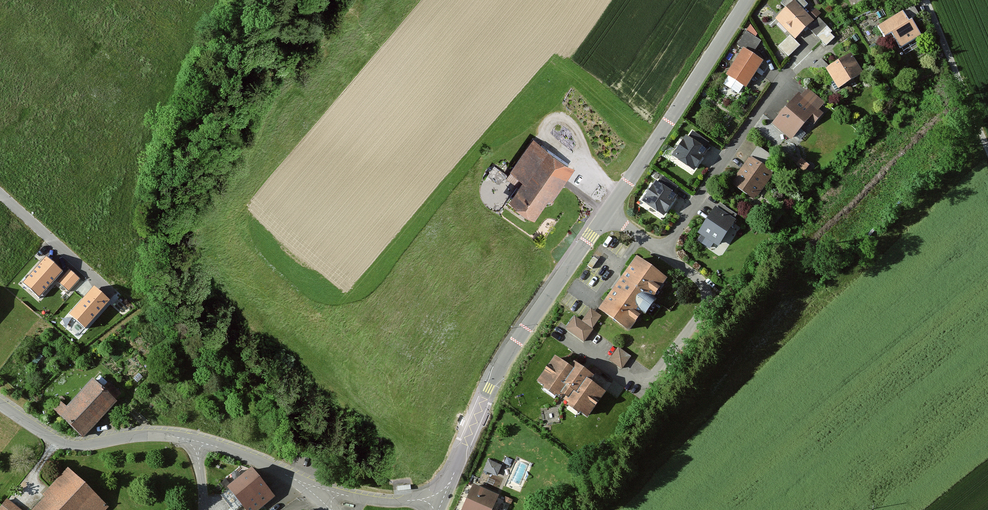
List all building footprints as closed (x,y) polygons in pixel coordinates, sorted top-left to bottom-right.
[(817,21),(797,1),(778,19),(798,40),(817,21)] [(907,13),(882,26),(889,39),(896,35),(903,48),(925,36),(917,20),(912,23),(907,13)] [(790,33),(779,45),(790,55),(801,43),(790,33)] [(830,33),(822,41),(826,46),(834,38),(830,33)] [(766,60),(746,48),(730,74),(750,87),(766,60)] [(855,54),(829,68),(841,89),(866,75),(855,54)] [(821,60),(810,70),(817,77),(828,67),(821,60)] [(802,95),(798,93),(773,123),(794,140),(810,121),(816,126),(824,115),(820,111),(826,103),(808,88),(802,95)] [(709,151),(686,136),(672,157),(694,172),(709,151)] [(578,166),(535,137),(527,148),(519,142),(504,165),(526,180),(514,198),(543,218),(578,166)] [(775,172),(751,156),(733,184),(758,200),(775,172)] [(655,181),(641,202),(664,217),(678,196),(655,181)] [(740,222),(718,208),(701,235),(722,249),(740,222)] [(63,271),(46,256),(22,283),(39,298),(63,271)] [(673,280),(641,257),(603,310),(634,332),(673,280)] [(67,267),(58,282),(72,289),(80,274),(67,267)] [(110,300),(94,286),(69,315),(85,329),(110,300)] [(584,322),(595,329),(603,316),(592,309),(584,322)] [(595,329),(584,322),(576,317),(567,330),(586,342),(595,329)] [(632,356),(620,347),(610,360),(623,370),(632,356)] [(576,367),(560,355),(542,381),(564,397),(567,392),(577,399),(573,405),(593,419),(612,392),(595,380),(599,375),(580,361),(576,367)] [(120,400),(95,378),(62,415),(87,437),(120,400)] [(498,473),(502,462),(489,457),(485,468),(498,473)] [(71,468),(45,495),(48,498),(37,509),(107,509),(111,506),(71,468)] [(245,509),(260,509),(275,498),(251,469),(227,488),(245,509)] [(477,484),(466,509),(494,509),(501,493),(477,484)] [(8,499),(0,509),(22,509),(8,499)]
